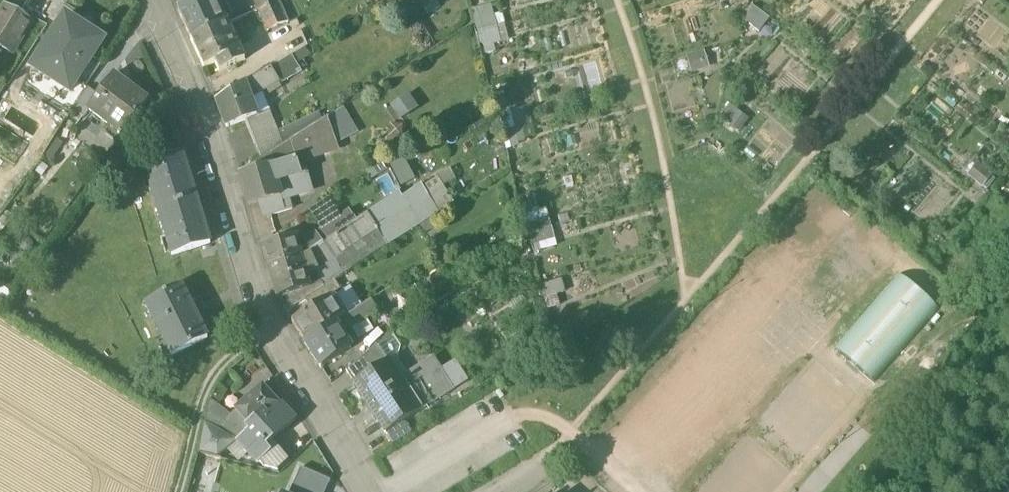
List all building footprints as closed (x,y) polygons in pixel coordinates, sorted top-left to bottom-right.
[(23,9),(28,0),(8,0),(23,9)] [(191,40),(228,23),(217,0),(186,0),(189,6),(178,11),(191,40)] [(258,11),(278,2),(277,0),(253,0),(258,11)] [(404,9),(415,2),(413,0),(398,0),(404,9)] [(286,19),(278,2),(258,11),(265,28),(286,19)] [(468,9),(480,49),(498,44),(487,4),(468,9)] [(12,55),(32,22),(6,6),(0,15),(0,47),(12,55)] [(65,17),(32,68),(70,93),(103,42),(65,17)] [(244,61),(228,23),(191,40),(204,69),(215,63),(219,73),(244,61)] [(304,49),(291,57),(297,66),(310,57),(304,49)] [(297,66),(291,57),(271,69),(278,81),(277,82),(279,84),(300,72),(297,66)] [(245,85),(249,97),(260,93),(265,90),(277,82),(278,81),(271,69),(245,85)] [(103,134),(116,145),(147,103),(112,76),(96,97),(87,110),(88,110),(109,127),(103,134)] [(277,82),(265,90),(269,96),(281,88),(279,84),(277,82)] [(217,102),(227,128),(245,122),(257,117),(256,116),(249,97),(245,85),(217,102)] [(73,112),(82,119),(88,110),(87,110),(96,97),(87,90),(73,112)] [(256,116),(269,111),(262,94),(261,95),(260,93),(249,97),(256,116)] [(409,94),(390,106),(400,122),(419,111),(409,94)] [(400,122),(390,106),(384,109),(394,126),(400,122)] [(323,121),(334,144),(355,132),(342,109),(323,121)] [(245,122),(254,145),(279,134),(278,132),(269,111),(256,116),(257,117),(245,122)] [(319,113),(278,132),(279,134),(283,146),(322,122),(319,113)] [(239,173),(240,176),(272,167),(296,160),(297,162),(303,160),(336,150),(334,144),(323,121),(322,122),(283,146),(260,160),(239,173),(240,173),(239,173)] [(283,146),(279,134),(254,145),(260,160),(283,146)] [(143,167),(157,212),(195,200),(182,155),(143,167)] [(416,181),(403,157),(388,166),(401,189),(416,181)] [(272,167),(275,179),(300,172),(297,162),(296,160),(272,167)] [(288,199),(289,201),(313,194),(303,160),(297,162),(300,172),(303,171),(307,186),(305,190),(287,195),(288,199)] [(386,172),(383,166),(370,174),(374,180),(386,172)] [(265,201),(281,197),(275,179),(272,167),(240,176),(249,206),(265,201)] [(449,170),(437,177),(444,188),(456,180),(449,170)] [(303,171),(300,172),(275,179),(281,197),(287,195),(305,190),(307,186),(303,171)] [(357,222),(330,240),(338,252),(316,267),(308,255),(301,260),(310,290),(277,298),(284,313),(304,300),(334,281),(420,226),(432,218),(454,204),(444,188),(437,177),(422,187),(421,185),(402,198),(399,193),(357,222)] [(288,199),(287,195),(281,197),(265,201),(266,206),(288,199)] [(266,206),(270,216),(292,210),(289,201),(288,199),(266,206)] [(210,245),(195,200),(157,212),(172,257),(210,245)] [(320,231),(340,217),(329,200),(309,213),(320,231)] [(314,235),(296,240),(301,260),(308,255),(305,246),(317,237),(323,245),(330,240),(357,222),(349,211),(340,217),(320,231),(314,235)] [(6,213),(0,220),(0,235),(13,218),(6,213)] [(432,218),(420,226),(426,234),(438,227),(432,218)] [(305,246),(308,255),(323,245),(317,237),(305,246)] [(268,270),(301,260),(296,240),(263,250),(268,270)] [(323,245),(308,255),(316,267),(338,252),(330,240),(323,245)] [(310,290),(301,260),(268,270),(277,298),(310,290)] [(898,276),(833,350),(873,385),(938,311),(898,276)] [(304,300),(311,311),(336,296),(336,297),(342,293),(334,281),(304,300)] [(146,305),(172,357),(208,339),(182,287),(146,305)] [(336,297),(348,316),(362,307),(350,288),(342,293),(336,297)] [(292,323),(305,344),(336,325),(349,317),(348,316),(336,297),(336,296),(311,311),(292,323)] [(336,325),(341,333),(350,328),(351,330),(367,320),(381,310),(374,299),(362,307),(348,316),(349,317),(336,325)] [(367,320),(351,330),(359,341),(374,331),(367,320)] [(341,333),(336,325),(305,344),(321,369),(351,350),(341,333)] [(392,334),(377,346),(388,363),(399,380),(407,375),(397,360),(401,348),(392,334)] [(346,372),(354,385),(388,363),(377,346),(346,372)] [(418,381),(434,405),(454,391),(440,370),(433,358),(407,375),(399,380),(405,390),(418,381)] [(440,370),(454,391),(468,382),(454,361),(440,370)] [(354,385),(386,435),(405,423),(434,405),(418,381),(405,390),(399,380),(388,363),(354,385)] [(209,401),(218,407),(226,391),(218,385),(209,401)] [(236,412),(248,425),(262,413),(266,417),(280,406),(262,386),(234,410),(236,412)] [(228,423),(207,404),(199,453),(217,458),(227,450),(238,442),(242,438),(228,423)] [(294,422),(280,406),(266,417),(262,413),(248,425),(246,427),(250,431),(242,438),(238,442),(248,453),(258,464),(259,463),(263,468),(277,448),(271,442),(294,422)] [(228,423),(242,438),(250,431),(246,427),(248,425),(236,412),(228,423)] [(386,435),(393,445),(411,433),(405,423),(386,435)] [(238,442),(227,450),(237,462),(248,453),(238,442)] [(263,468),(277,472),(289,461),(277,448),(263,468)] [(290,491),(325,491),(330,482),(300,469),(290,491)]
